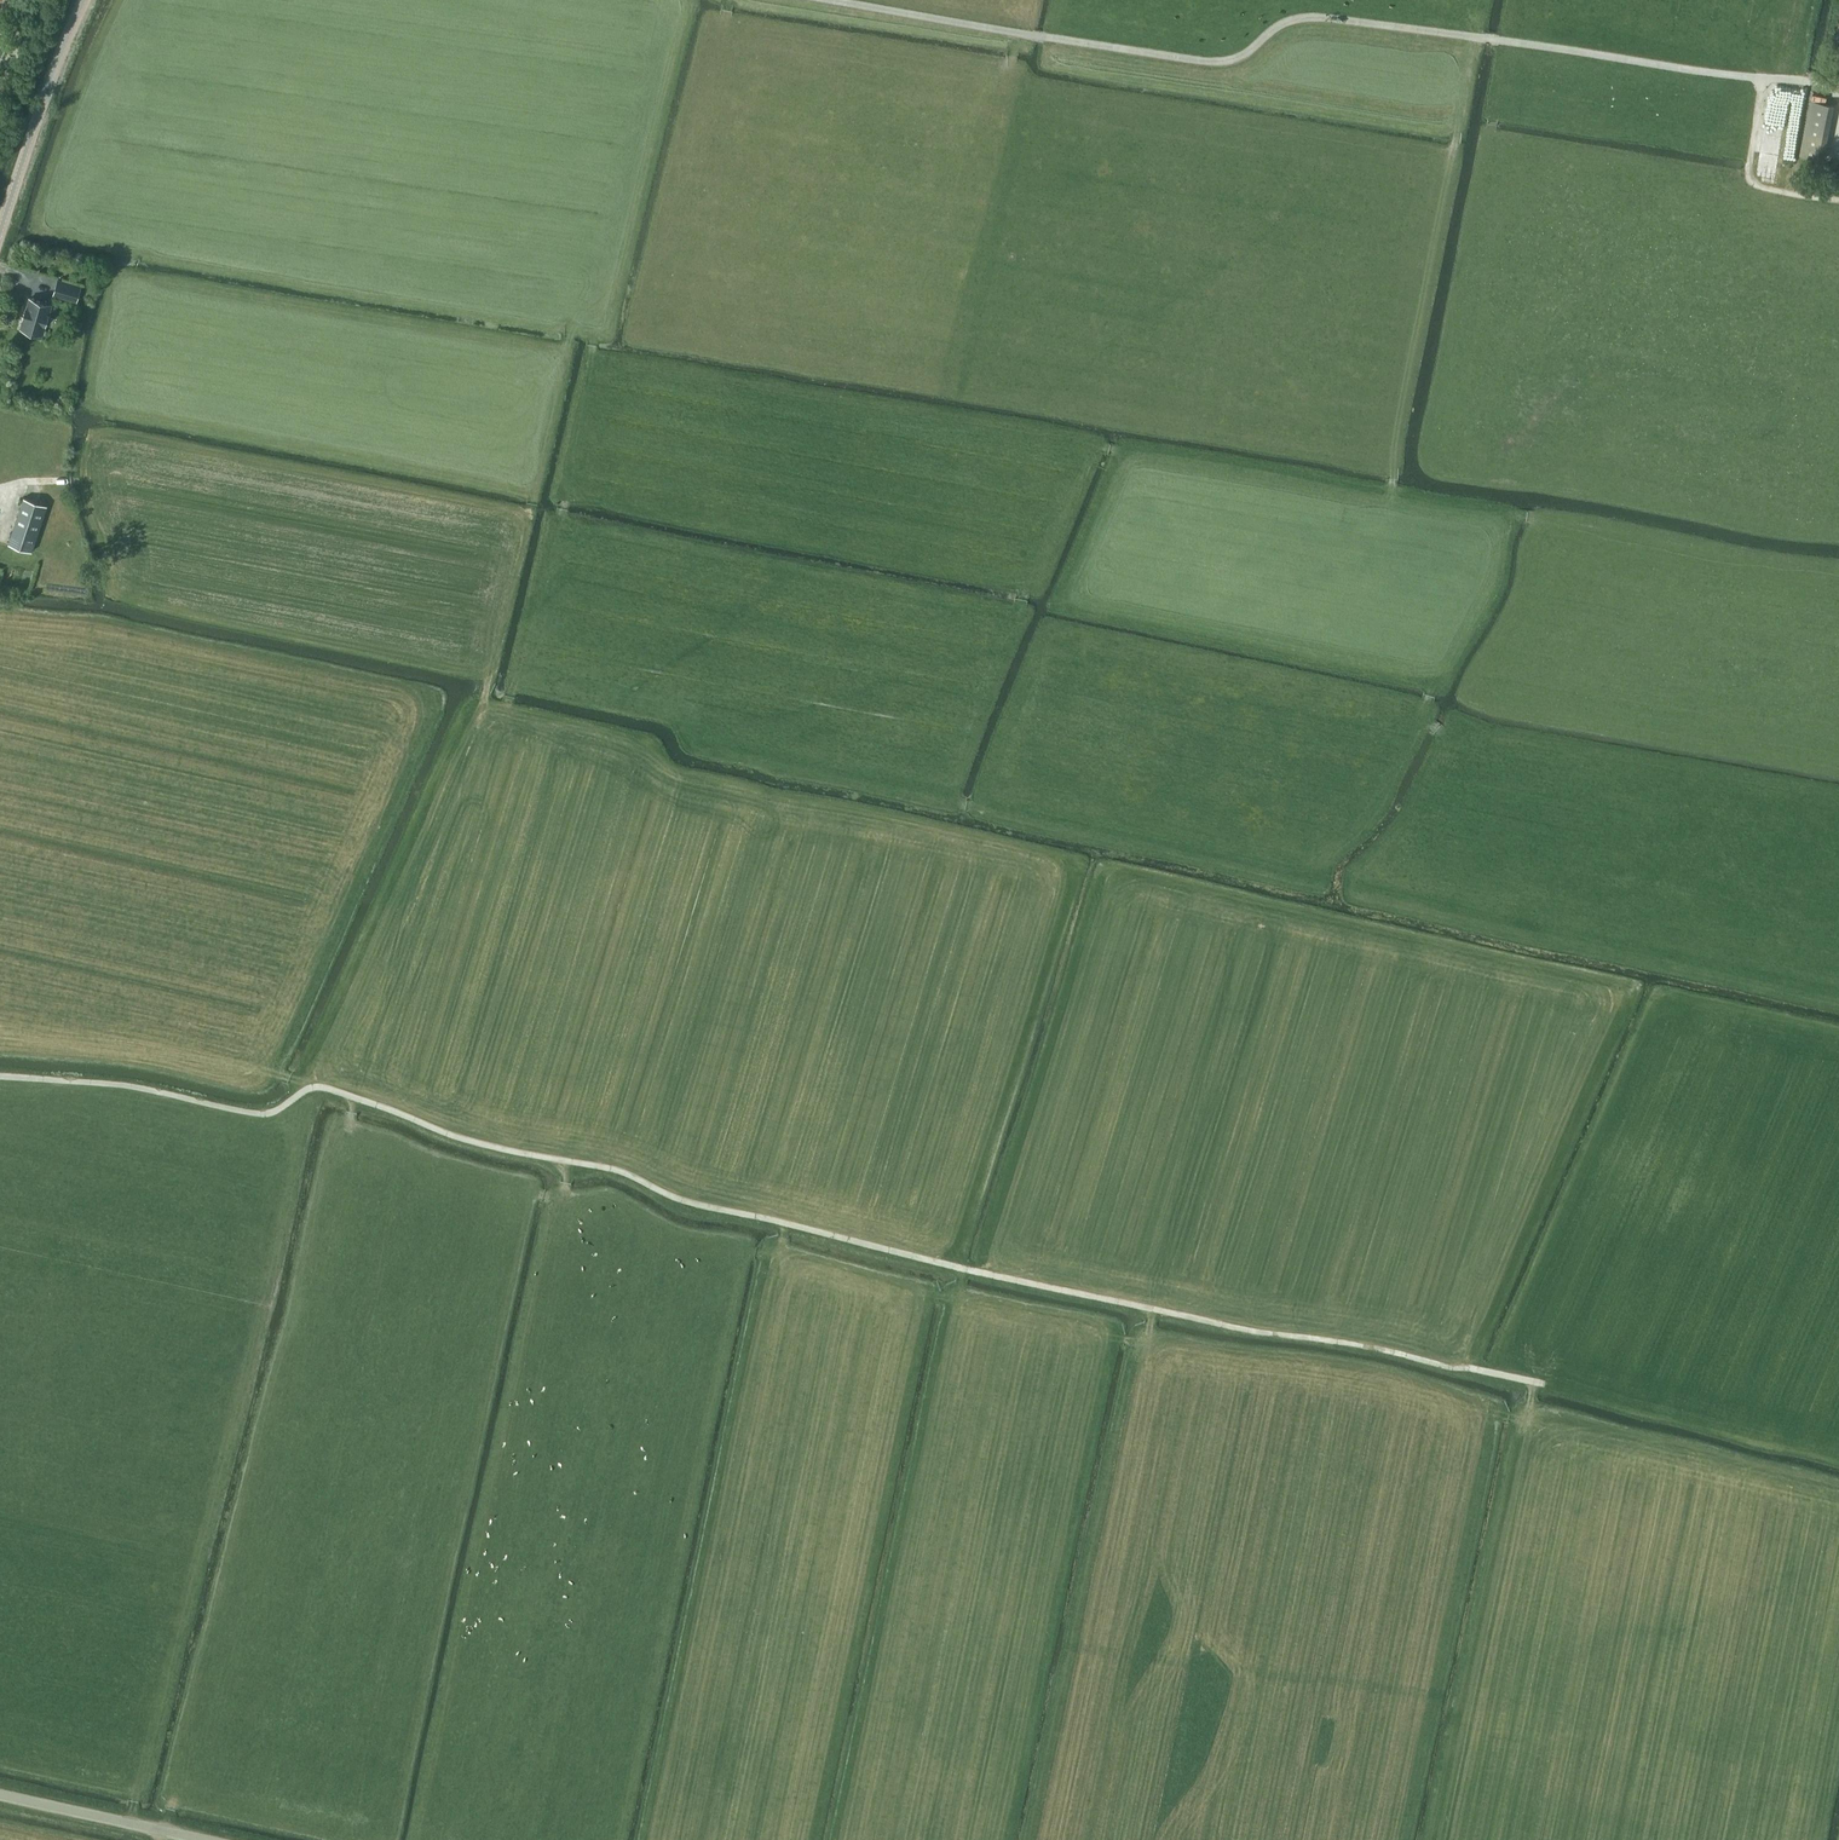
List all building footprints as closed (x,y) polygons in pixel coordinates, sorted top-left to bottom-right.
[(57,279),(53,293),(77,300),(81,286),(57,279)] [(24,317),(21,327),(43,333),(51,304),(30,297),(27,307),(26,307),(23,317),(24,317)] [(7,543),(31,552),(46,506),(22,497),(7,543)]
